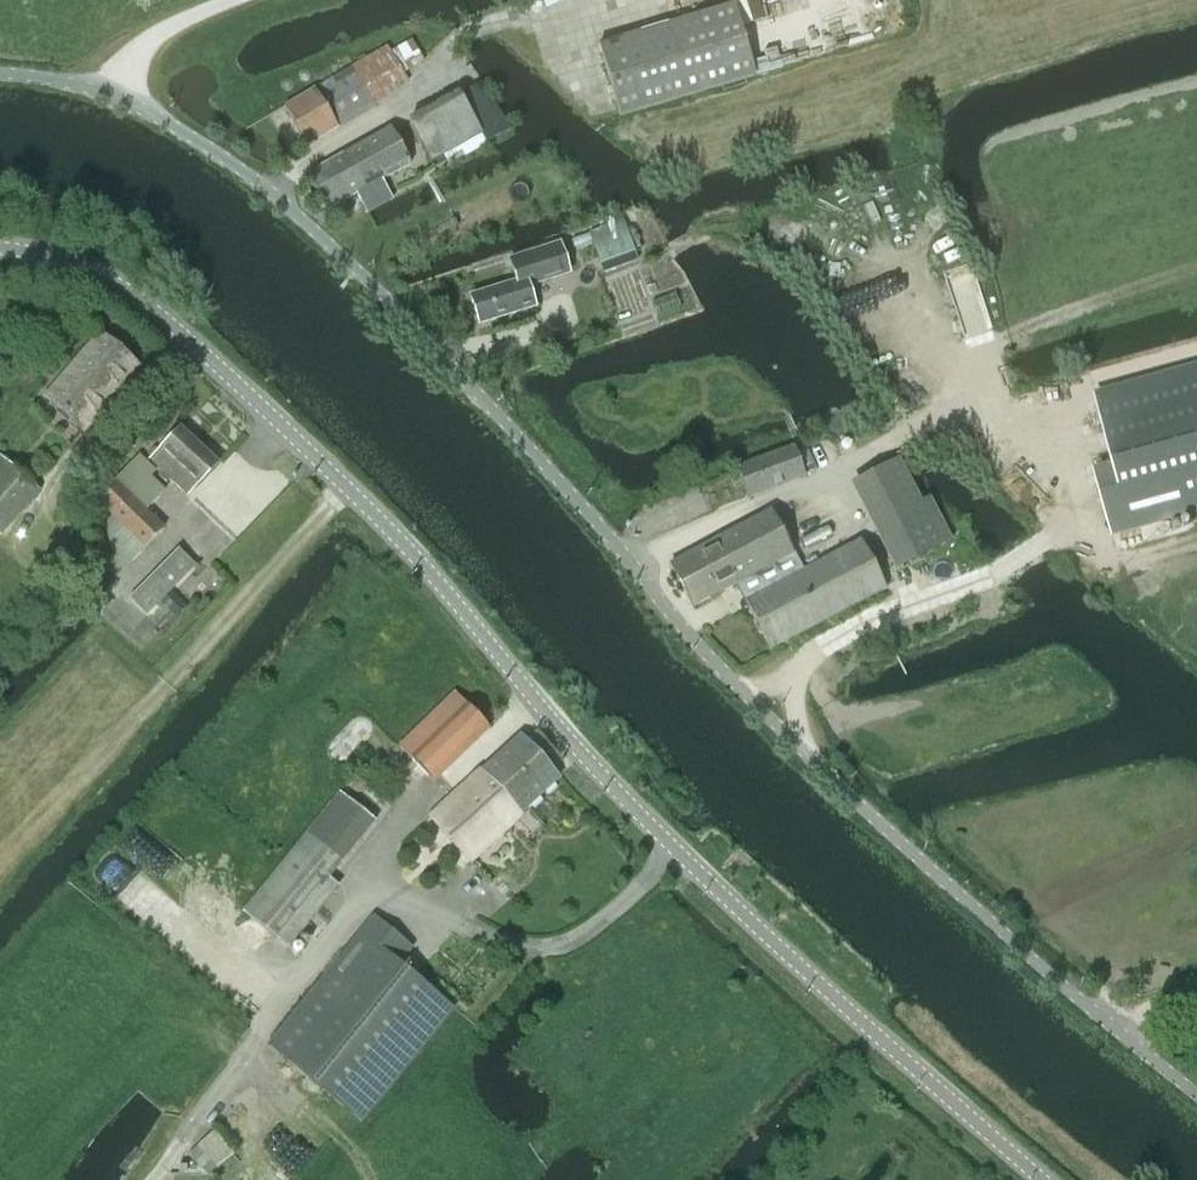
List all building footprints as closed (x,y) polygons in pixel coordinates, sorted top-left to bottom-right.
[(600,46),(620,114),(621,117),(754,78),(733,6),(600,46)] [(351,66),(284,104),(308,146),(376,107),(374,104),(353,67),(351,66)] [(413,130),(426,152),(432,161),(459,146),(464,155),(509,130),(483,84),(476,84),(434,107),(408,122),(413,130)] [(358,195),(367,213),(387,203),(376,182),(410,164),(408,161),(395,139),(390,131),(307,176),(326,211),(358,195)] [(605,229),(589,234),(590,236),(604,276),(637,264),(625,230),(623,225),(621,218),(619,214),(619,213),(602,220),(603,224),(605,229)] [(534,308),(528,288),(569,275),(560,246),(509,262),(516,283),(470,297),(479,325),(534,308)] [(44,399),(83,433),(139,368),(100,334),(44,399)] [(1094,393),(1113,464),(1094,469),(1113,538),(1196,514),(1196,364),(1094,393)] [(170,478),(188,494),(217,464),(181,428),(156,453),(150,460),(161,470),(158,473),(167,481),(170,478)] [(100,445),(91,455),(98,461),(97,463),(102,466),(111,454),(100,445)] [(737,470),(748,499),(805,478),(794,449),(737,470)] [(115,515),(107,523),(105,526),(113,550),(127,564),(137,555),(163,529),(145,511),(160,495),(146,482),(154,473),(140,458),(99,500),(115,515)] [(38,493),(0,459),(0,536),(38,493)] [(897,460),(861,479),(906,566),(952,541),(929,497),(920,501),(910,482),(899,459),(897,460)] [(793,520),(806,546),(839,547),(850,524),(837,498),(811,497),(793,520)] [(743,602),(769,652),(885,590),(859,542),(802,573),(770,512),(670,565),(693,608),(741,583),(749,599),(743,602)] [(130,598),(128,600),(145,616),(154,607),(159,603),(172,615),(174,617),(176,615),(186,604),(172,591),(173,590),(196,566),(194,565),(177,548),(130,598)] [(434,783),(488,730),(455,696),(401,748),(434,783)] [(431,820),(471,862),(559,780),(519,737),(431,820)] [(284,858),(241,911),(244,913),(288,949),(339,887),(330,879),(295,851),(294,850),(292,848),(284,858)] [(375,917),(269,1047),(361,1122),(454,1009),(400,965),(413,948),(375,917)]
